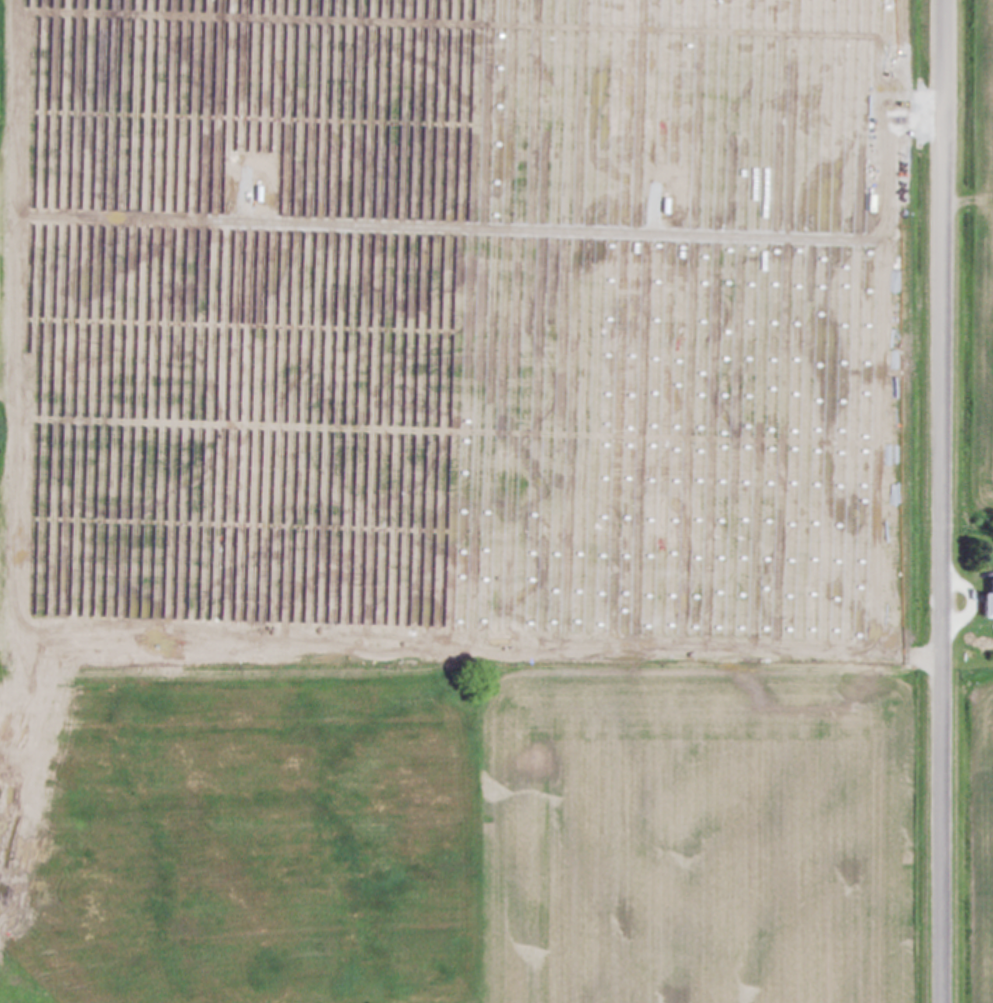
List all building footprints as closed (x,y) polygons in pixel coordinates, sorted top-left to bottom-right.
[(992,620),(992,579),(985,579),(984,596),(978,596),(977,619),(992,620)]
